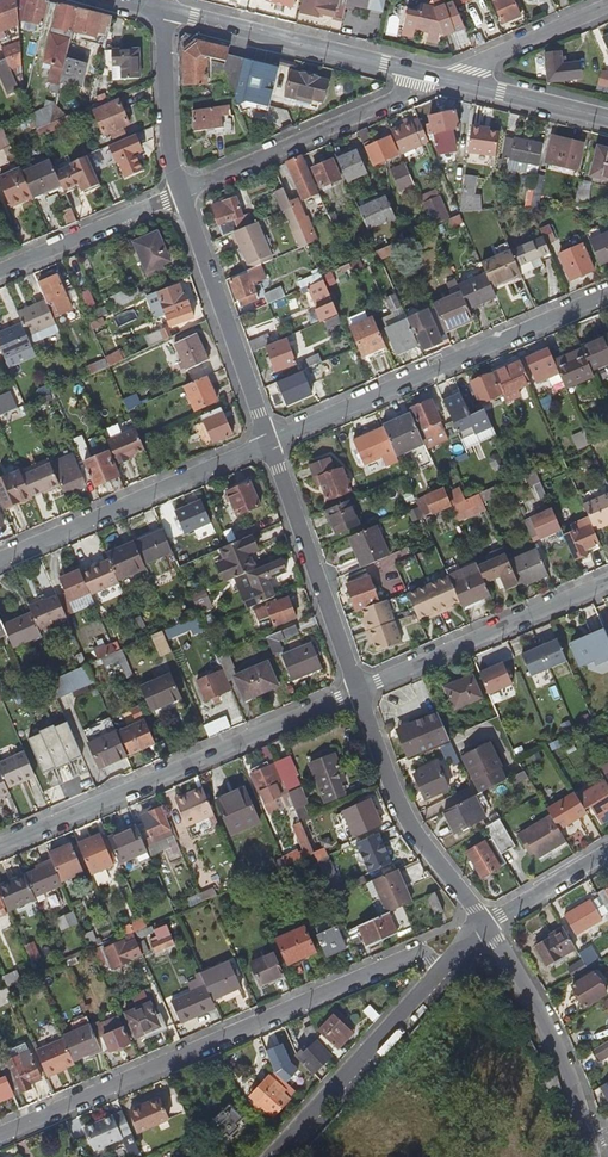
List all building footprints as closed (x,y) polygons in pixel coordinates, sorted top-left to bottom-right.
[(16,0),(8,0),(0,3),(0,46),(6,60),(13,76),(21,72),(19,44),(16,0)] [(50,3),(35,0),(16,0),(18,25),(25,25),(25,23),(44,26),(50,3)] [(260,1),(255,0),(252,0),(250,8),(258,11),(260,1)] [(268,4),(293,10),(295,0),(269,0),(268,4)] [(299,14),(320,19),(321,14),(344,20),(345,10),(347,0),(338,0),(336,8),(327,7),(329,0),(303,0),(299,14)] [(384,14),(386,0),(347,0),(345,10),(368,14),(369,10),(384,14)] [(435,9),(439,7),(438,4),(443,2),(443,0),(431,0),(435,9)] [(503,24),(520,16),(513,0),(492,0),(503,24)] [(454,4),(447,7),(438,10),(421,8),(416,30),(429,34),(428,41),(438,44),(440,34),(442,35),(444,40),(467,32),(466,30),(456,8),(454,4)] [(80,10),(60,6),(46,63),(55,65),(50,83),(50,88),(49,93),(58,95),(61,86),(62,82),(67,61),(70,49),(80,10)] [(113,18),(80,10),(70,49),(75,51),(72,62),(67,61),(62,82),(69,84),(68,88),(72,89),(73,85),(83,88),(89,66),(82,64),(88,43),(95,44),(108,47),(113,18)] [(467,32),(474,49),(486,44),(480,33),(475,35),(472,27),(466,30),(467,32)] [(176,42),(179,85),(196,84),(196,91),(204,90),(203,83),(218,82),(214,102),(236,100),(241,80),(244,63),(228,58),(230,47),(186,36),(176,42)] [(82,64),(89,66),(95,44),(88,43),(82,64)] [(124,67),(123,80),(141,80),(140,51),(113,51),(114,67),(124,67)] [(580,82),(579,66),(564,66),(562,54),(546,54),(548,84),(580,82)] [(6,60),(0,62),(0,71),(4,80),(6,79),(13,76),(6,60)] [(241,80),(236,100),(240,110),(246,112),(249,103),(270,108),(279,72),(244,63),(241,80)] [(114,81),(123,80),(124,67),(114,67),(114,81)] [(602,71),(598,86),(607,89),(607,73),(602,71)] [(322,103),(327,82),(291,74),(286,98),(296,100),(295,104),(311,108),(313,101),(322,103)] [(15,81),(13,76),(6,79),(9,85),(15,81)] [(99,104),(108,100),(105,95),(96,99),(99,104)] [(28,111),(22,96),(14,99),(18,108),(14,110),(17,117),(20,115),(22,119),(29,116),(27,112),(28,111)] [(117,101),(115,97),(108,100),(99,104),(94,106),(97,110),(95,111),(105,134),(112,131),(122,126),(129,123),(119,100),(117,101)] [(54,112),(56,105),(47,103),(45,110),(31,117),(36,129),(37,132),(63,120),(54,112)] [(236,128),(234,108),(198,112),(200,132),(236,128)] [(456,112),(430,118),(440,157),(458,154),(453,133),(460,131),(456,112)] [(36,129),(31,117),(18,122),(21,129),(29,125),(32,131),(36,129)] [(63,120),(37,132),(40,138),(40,139),(72,125),(69,117),(63,120)] [(429,142),(419,120),(412,123),(421,145),(429,142)] [(412,123),(391,132),(404,162),(425,153),(421,145),(412,123)] [(490,128),(474,125),(470,154),(496,158),(500,132),(490,131),(490,128)] [(125,132),(122,126),(112,131),(114,137),(125,132)] [(4,151),(8,159),(14,156),(2,129),(0,130),(0,153),(4,151)] [(366,130),(359,133),(364,145),(370,142),(366,130)] [(383,139),(365,146),(374,167),(378,178),(382,176),(377,166),(376,163),(396,155),(388,132),(382,135),(383,139)] [(138,154),(131,138),(107,149),(115,164),(117,163),(124,180),(141,172),(133,156),(138,154)] [(581,146),(554,139),(548,162),(576,169),(581,146)] [(515,142),(506,140),(502,161),(511,162),(515,142)] [(543,148),(515,142),(511,162),(509,172),(527,175),(529,165),(539,167),(543,148)] [(598,148),(590,178),(607,182),(607,151),(598,148)] [(358,152),(338,161),(353,196),(360,192),(356,181),(368,175),(358,152)] [(303,157),(287,164),(303,201),(319,195),(303,157)] [(78,186),(80,190),(97,182),(88,160),(71,167),(71,169),(56,176),(61,187),(64,192),(78,186)] [(22,174),(33,199),(61,187),(56,176),(50,162),(33,169),(22,174)] [(342,181),(333,162),(314,170),(325,193),(334,190),(332,185),(342,181)] [(399,191),(414,184),(405,164),(391,170),(399,191)] [(20,170),(21,171),(22,174),(33,169),(31,165),(20,170)] [(21,171),(0,180),(0,183),(11,209),(33,199),(22,174),(21,171)] [(533,209),(538,209),(545,176),(538,175),(533,199),(531,209),(533,209)] [(477,178),(467,176),(465,186),(463,199),(462,213),(482,212),(481,198),(475,196),(477,178)] [(581,180),(579,192),(588,194),(591,182),(581,180)] [(82,194),(99,186),(97,182),(80,190),(82,194)] [(290,203),(284,190),(276,194),(283,213),(285,212),(292,209),(290,203)] [(422,203),(439,196),(436,190),(419,197),(422,203)] [(576,207),(586,206),(588,194),(579,192),(575,207),(576,207)] [(61,203),(58,196),(48,201),(51,207),(61,203)] [(217,216),(225,237),(235,233),(258,223),(262,222),(259,212),(250,216),(248,212),(244,214),(236,196),(225,200),(229,211),(217,216)] [(433,228),(449,221),(439,196),(422,203),(433,228)] [(368,230),(396,218),(387,198),(360,211),(368,230)] [(298,200),(290,203),(292,209),(298,222),(302,231),(303,233),(308,245),(319,240),(309,217),(307,218),(298,200)] [(292,209),(285,212),(295,234),(302,231),(298,222),(292,209)] [(64,214),(70,227),(77,224),(72,210),(64,214)] [(336,213),(328,216),(333,228),(341,224),(336,213)] [(258,223),(235,233),(249,267),(251,266),(252,270),(264,265),(274,260),(273,257),(258,223)] [(545,239),(548,245),(555,241),(550,229),(542,231),(545,239)] [(588,235),(591,242),(603,237),(600,229),(588,235)] [(308,245),(303,233),(294,237),(299,249),(308,245)] [(385,249),(395,245),(389,233),(372,240),(378,252),(385,249)] [(171,261),(158,234),(135,244),(148,271),(152,278),(168,271),(164,264),(171,261)] [(601,265),(607,262),(607,235),(603,237),(591,242),(601,265)] [(541,257),(551,253),(548,245),(545,239),(511,253),(517,267),(521,277),(533,272),(529,262),(541,257)] [(410,251),(405,240),(395,245),(385,249),(387,252),(390,250),(394,258),(410,251)] [(511,253),(508,245),(496,250),(499,258),(511,253)] [(594,271),(583,245),(560,255),(572,281),(594,271)] [(493,289),(521,277),(517,267),(511,253),(499,258),(482,265),(487,276),(493,289)] [(544,264),(541,257),(529,262),(533,272),(545,267),(544,264)] [(357,261),(349,265),(353,273),(361,269),(357,261)] [(252,270),(231,279),(238,301),(247,298),(248,303),(261,298),(256,283),(268,278),(264,265),(252,270)] [(353,273),(349,265),(332,273),(336,284),(354,276),(353,273)] [(315,285),(324,281),(322,277),(318,269),(311,272),(313,275),(297,282),(302,291),(315,285)] [(469,310),(497,298),(493,289),(487,276),(459,288),(462,295),(469,310)] [(59,277),(39,286),(46,302),(53,316),(72,308),(59,277)] [(317,311),(323,323),(339,316),(324,281),(315,285),(302,291),(304,295),(310,292),(318,311),(317,311)] [(157,291),(150,295),(157,314),(165,312),(167,317),(176,314),(179,324),(195,319),(186,296),(184,296),(180,286),(159,294),(157,291)] [(111,299),(117,311),(142,299),(136,287),(111,299)] [(268,306),(286,298),(281,287),(263,295),(268,306)] [(98,308),(89,290),(81,294),(89,312),(98,308)] [(400,308),(394,294),(385,298),(391,312),(400,308)] [(445,332),(473,320),(469,310),(462,295),(434,307),(435,310),(445,332)] [(46,302),(19,314),(24,325),(29,338),(57,326),(53,316),(46,302)] [(422,353),(449,341),(445,332),(435,310),(408,321),(418,345),(422,353)] [(327,331),(343,324),(339,316),(323,323),(327,331)] [(365,356),(385,347),(373,319),(365,322),(363,317),(352,322),(355,327),(353,327),(365,356)] [(397,354),(418,345),(408,321),(386,330),(397,354)] [(34,349),(32,345),(29,338),(24,325),(14,329),(15,331),(7,334),(7,333),(0,336),(0,350),(5,361),(34,349)] [(60,333),(57,326),(29,338),(32,345),(60,333)] [(252,354),(273,345),(268,334),(248,342),(252,354)] [(582,346),(585,353),(592,369),(607,362),(607,334),(582,346)] [(210,362),(198,336),(187,341),(185,338),(174,343),(176,346),(183,363),(187,370),(188,373),(210,362)] [(299,364),(289,341),(268,350),(277,373),(299,364)] [(555,361),(550,348),(528,357),(533,370),(535,369),(540,381),(549,377),(560,372),(555,361)] [(555,361),(560,372),(565,384),(568,392),(580,388),(578,383),(595,376),(592,369),(585,353),(569,360),(567,356),(555,361)] [(108,361),(112,367),(123,362),(120,355),(108,361)] [(307,371),(324,363),(320,355),(304,362),(307,371)] [(521,360),(493,373),(503,395),(518,389),(531,383),(521,360)] [(109,368),(106,361),(88,369),(91,377),(110,369),(109,368)] [(303,372),(279,383),(288,407),(312,396),(303,372)] [(565,384),(560,372),(549,377),(554,389),(565,384)] [(46,377),(53,394),(65,389),(58,373),(46,377)] [(500,394),(492,374),(471,382),(480,403),(500,394)] [(216,403),(204,378),(181,388),(193,413),(216,403)] [(518,389),(503,395),(506,404),(522,397),(518,389)] [(461,392),(444,401),(461,440),(492,426),(484,409),(471,415),(461,392)] [(18,409),(16,403),(11,393),(0,398),(0,417),(18,409)] [(54,402),(52,396),(42,400),(45,405),(54,402)] [(122,401),(126,412),(140,407),(136,396),(122,401)] [(539,401),(543,411),(555,406),(550,396),(539,401)] [(448,438),(431,399),(411,408),(428,447),(448,438)] [(16,403),(18,409),(24,406),(22,400),(16,403)] [(28,415),(24,406),(18,409),(22,418),(28,415)] [(233,435),(221,408),(201,418),(203,424),(194,428),(202,448),(233,435)] [(412,415),(385,428),(395,452),(423,440),(412,415)] [(107,441),(118,465),(129,460),(128,457),(145,450),(142,444),(136,430),(107,441)] [(591,445),(584,430),(571,436),(577,451),(591,445)] [(388,453),(378,431),(353,441),(363,464),(388,453)] [(82,437),(73,440),(84,465),(93,461),(82,437)] [(466,452),(452,458),(455,464),(469,458),(466,452)] [(53,467),(74,458),(72,455),(52,463),(53,467)] [(110,482),(115,494),(124,490),(109,455),(93,461),(84,465),(95,489),(110,482)] [(86,487),(74,458),(53,467),(65,495),(86,487)] [(21,473),(23,477),(51,466),(48,459),(20,471),(21,473)] [(310,467),(315,481),(320,479),(322,486),(326,498),(350,490),(343,470),(334,473),(330,459),(310,467)] [(543,465),(534,469),(536,474),(537,476),(546,471),(543,465)] [(31,498),(60,487),(51,466),(23,477),(31,498)] [(31,498),(23,477),(21,473),(0,482),(0,493),(6,508),(31,498)] [(546,497),(543,492),(537,495),(534,487),(540,484),(537,476),(536,474),(529,478),(538,501),(546,497)] [(250,484),(227,493),(236,516),(260,506),(250,484)] [(543,492),(540,484),(534,487),(537,495),(543,492)] [(459,487),(446,493),(451,505),(465,500),(459,487)] [(494,487),(479,493),(483,503),(498,496),(494,487)] [(424,496),(416,500),(419,507),(423,518),(451,505),(446,493),(444,488),(424,496)] [(465,500),(451,505),(458,520),(485,508),(483,503),(479,493),(469,498),(465,500)] [(583,505),(595,531),(606,526),(605,523),(607,522),(607,494),(583,505)] [(200,501),(175,512),(185,535),(209,524),(200,501)] [(349,501),(327,511),(337,534),(359,524),(349,501)] [(533,542),(560,531),(555,520),(549,505),(545,507),(543,502),(533,507),(535,512),(522,517),(533,542)] [(423,518),(419,507),(408,512),(413,523),(423,518)] [(434,516),(425,519),(428,526),(437,522),(434,516)] [(250,536),(257,533),(253,525),(237,532),(240,540),(250,536)] [(376,526),(347,539),(352,550),(356,547),(365,567),(389,556),(376,526)] [(589,527),(565,537),(574,560),(599,550),(589,527)] [(172,552),(162,530),(133,542),(143,565),(172,552)] [(237,532),(229,536),(232,544),(240,540),(237,532)] [(234,579),(247,573),(255,570),(249,555),(257,551),(250,536),(240,540),(232,544),(228,546),(220,549),(224,560),(216,564),(224,583),(225,583),(234,579)] [(116,579),(144,567),(143,565),(133,542),(106,554),(109,562),(116,579)] [(352,550),(360,569),(365,567),(356,547),(352,550)] [(505,554),(503,548),(489,553),(492,560),(505,554)] [(535,549),(508,561),(513,572),(540,560),(535,549)] [(492,560),(477,567),(479,571),(485,584),(501,577),(508,590),(519,586),(513,572),(508,561),(505,554),(492,560)] [(247,610),(274,598),(267,579),(286,571),(282,560),(254,572),(255,573),(248,576),(247,573),(234,579),(247,610)] [(540,560),(513,572),(519,586),(520,588),(547,576),(540,560)] [(91,596),(118,584),(116,579),(109,562),(81,573),(90,594),(91,596)] [(477,567),(476,562),(458,570),(462,578),(479,571),(477,567)] [(449,578),(457,596),(459,602),(462,608),(490,597),(485,584),(479,571),(462,578),(458,570),(455,564),(445,568),(446,571),(449,578)] [(81,573),(78,568),(70,571),(71,574),(66,576),(59,579),(69,603),(90,594),(81,573)] [(396,576),(379,585),(384,595),(402,586),(396,576)] [(379,603),(370,577),(348,586),(356,611),(379,603)] [(457,596),(449,578),(429,587),(441,614),(449,610),(448,607),(451,605),(459,602),(457,596)] [(441,614),(429,587),(408,596),(417,614),(419,620),(427,616),(430,615),(432,618),(441,614)] [(205,591),(191,597),(194,603),(208,597),(205,591)] [(208,597),(194,603),(199,614),(214,608),(206,591),(205,591),(208,597)] [(68,620),(58,597),(29,609),(32,614),(39,632),(68,620)] [(288,598),(266,607),(271,617),(275,626),(295,617),(288,598)] [(387,601),(363,609),(366,618),(367,621),(364,622),(367,632),(395,622),(388,600),(387,601)] [(271,617),(266,607),(254,612),(258,622),(271,617)] [(6,633),(12,648),(41,635),(39,632),(32,614),(3,627),(6,633)] [(138,628),(140,633),(146,630),(140,616),(134,619),(138,628)] [(202,621),(205,628),(215,623),(212,617),(202,621)] [(190,628),(187,622),(171,629),(168,630),(170,636),(179,632),(179,633),(190,628)] [(403,644),(395,622),(367,632),(371,642),(374,641),(375,644),(378,652),(403,644)] [(205,631),(202,625),(194,628),(197,634),(205,631)] [(295,634),(292,627),(280,632),(282,639),(295,634)] [(140,633),(138,628),(129,633),(134,645),(143,641),(140,633)] [(606,631),(592,638),(591,634),(579,639),(579,640),(571,644),(581,667),(587,665),(589,669),(604,675),(607,673),(607,636),(606,631)] [(171,652),(163,632),(151,637),(160,657),(171,652)] [(282,639),(280,632),(266,638),(269,646),(272,655),(283,651),(279,641),(283,640),(282,639)] [(92,649),(104,644),(102,639),(96,641),(98,646),(92,648),(92,649)] [(568,661),(558,639),(552,642),(529,652),(522,654),(532,676),(568,661)] [(98,660),(115,653),(112,644),(106,647),(105,645),(104,644),(92,649),(98,660)] [(312,645),(282,658),(291,681),(321,668),(312,645)] [(122,650),(115,653),(119,661),(121,666),(125,676),(127,679),(133,676),(122,650)] [(81,668),(87,665),(82,652),(75,655),(81,668)] [(119,661),(115,653),(98,660),(94,662),(95,665),(101,663),(103,668),(119,661)] [(218,659),(223,671),(228,682),(236,679),(244,700),(277,686),(268,663),(236,677),(227,655),(218,659)] [(504,662),(480,673),(490,695),(513,684),(504,662)] [(57,699),(95,683),(87,665),(81,668),(50,681),(57,699)] [(125,676),(121,666),(108,672),(112,681),(125,676)] [(219,697),(232,691),(228,682),(223,671),(197,682),(205,703),(212,700),(214,704),(221,701),(219,697)] [(483,698),(473,675),(446,687),(456,710),(483,698)] [(161,680),(171,704),(179,700),(169,676),(161,680)] [(152,712),(171,704),(161,680),(142,688),(152,712)] [(54,699),(47,685),(34,692),(40,706),(54,699)] [(16,704),(8,708),(13,719),(11,720),(17,735),(24,733),(17,717),(21,716),(16,704)] [(146,748),(149,746),(155,744),(146,723),(138,706),(129,710),(137,727),(120,734),(129,756),(146,748)] [(409,757),(443,742),(449,739),(439,714),(410,726),(411,729),(399,734),(409,757)] [(577,719),(574,714),(565,718),(568,724),(577,719)] [(506,736),(497,718),(488,723),(496,740),(506,736)] [(116,733),(111,720),(85,731),(90,745),(116,733)] [(219,736),(230,731),(226,720),(215,724),(219,736)] [(393,723),(384,726),(387,735),(395,728),(393,723)] [(397,731),(399,734),(411,729),(410,726),(397,731)] [(100,768),(127,757),(116,733),(90,745),(100,768)] [(552,741),(549,742),(554,750),(563,745),(558,738),(552,741)] [(495,771),(503,767),(492,743),(463,758),(475,781),(495,771)] [(152,751),(157,749),(155,744),(149,746),(146,748),(149,754),(152,753),(152,751)] [(7,789),(35,777),(35,775),(25,753),(0,764),(0,774),(7,789)] [(336,784),(345,781),(334,756),(311,766),(325,802),(341,796),(336,784)] [(35,777),(44,796),(56,790),(54,788),(77,778),(69,759),(35,775),(35,777)] [(289,760),(276,765),(283,782),(287,793),(295,789),(291,779),(296,776),(289,760)] [(449,787),(438,763),(414,774),(426,798),(449,787)] [(252,772),(265,803),(268,809),(283,802),(282,801),(290,798),(287,793),(283,782),(276,765),(268,765),(252,772)] [(501,784),(509,779),(503,767),(495,771),(501,784)] [(475,781),(481,793),(482,793),(501,784),(495,771),(475,781)] [(529,777),(525,771),(512,778),(516,785),(529,777)] [(9,794),(7,789),(0,774),(0,797),(9,794)] [(349,792),(345,781),(336,784),(341,796),(349,792)] [(578,797),(585,808),(590,806),(601,823),(607,819),(607,785),(606,781),(578,797)] [(292,805),(300,822),(310,818),(304,806),(309,804),(301,787),(295,789),(287,793),(290,798),(290,799),(292,805)] [(205,794),(203,788),(176,800),(178,806),(205,794)] [(246,790),(231,796),(233,800),(247,794),(246,790)] [(481,793),(474,797),(481,809),(489,805),(482,793),(481,793)] [(205,794),(178,806),(187,828),(209,818),(214,816),(205,794)] [(233,800),(231,796),(217,802),(231,836),(260,824),(247,794),(233,800)] [(578,797),(577,794),(549,810),(552,816),(560,829),(588,813),(585,808),(578,797)] [(482,821),(486,828),(500,819),(496,813),(485,818),(481,809),(474,797),(445,812),(457,834),(482,821)] [(290,799),(283,802),(284,805),(286,808),(292,805),(290,799)] [(370,801),(343,812),(354,837),(380,826),(370,801)] [(283,802),(268,809),(269,812),(284,805),(283,802)] [(144,826),(137,829),(143,842),(162,834),(169,830),(161,810),(141,818),(144,826)] [(354,837),(343,812),(336,815),(347,840),(354,837)] [(214,816),(209,818),(214,830),(219,827),(214,816)] [(538,859),(567,842),(560,829),(552,816),(520,836),(529,851),(532,849),(538,859)] [(500,819),(486,828),(492,839),(502,855),(516,847),(500,819)] [(292,826),(295,833),(303,829),(300,822),(292,826)] [(120,836),(109,841),(119,864),(136,857),(147,852),(143,842),(137,829),(136,826),(119,833),(120,836)] [(314,855),(303,830),(295,833),(303,852),(295,855),(293,852),(282,858),(282,859),(286,867),(314,855)] [(165,839),(162,834),(143,842),(147,852),(149,857),(169,848),(165,839)] [(102,836),(79,845),(92,875),(114,865),(102,836)] [(176,841),(173,836),(165,839),(169,848),(172,856),(181,853),(176,841)] [(482,879),(507,863),(502,855),(492,839),(468,853),(482,879)] [(376,880),(398,870),(395,862),(394,863),(390,854),(387,846),(377,850),(374,843),(365,848),(375,871),(371,873),(374,881),(376,880)] [(391,844),(387,846),(390,854),(395,852),(391,844)] [(50,856),(52,860),(54,866),(62,883),(83,874),(71,846),(50,856)] [(149,857),(147,852),(136,857),(140,865),(150,860),(149,857)] [(328,858),(324,858),(318,862),(329,887),(338,883),(328,858)] [(25,875),(25,876),(35,898),(63,886),(62,883),(54,866),(52,860),(42,865),(43,867),(25,875)] [(401,860),(395,862),(398,870),(400,869),(404,867),(401,860)] [(413,903),(398,870),(376,880),(381,894),(389,913),(413,903)] [(0,887),(0,894),(7,911),(24,903),(29,914),(40,909),(35,898),(25,876),(0,887)] [(119,876),(111,879),(116,890),(124,886),(119,876)] [(381,894),(376,880),(374,881),(366,884),(372,898),(381,894)] [(598,894),(607,910),(607,888),(598,894)] [(199,895),(202,902),(216,896),(213,889),(199,895)] [(55,893),(44,898),(48,906),(58,901),(55,893)] [(443,912),(436,893),(427,896),(434,916),(443,912)] [(603,919),(592,900),(565,917),(576,935),(603,919)] [(402,910),(393,913),(400,928),(408,925),(402,910)] [(72,911),(58,918),(63,931),(78,924),(72,911)] [(358,927),(362,937),(367,947),(396,935),(387,914),(358,927)] [(147,927),(143,920),(130,926),(133,933),(135,932),(147,927)] [(315,928),(318,935),(333,929),(330,922),(315,928)] [(121,928),(125,937),(133,933),(130,926),(129,924),(121,928)] [(335,929),(341,945),(350,941),(346,932),(344,925),(335,929)] [(147,927),(135,932),(139,940),(153,933),(150,926),(147,927)] [(166,927),(155,931),(157,937),(149,940),(155,954),(174,946),(166,927)] [(350,941),(353,947),(361,944),(358,939),(362,937),(358,927),(346,932),(350,941)] [(576,948),(564,928),(537,944),(549,965),(576,948)] [(303,929),(276,941),(287,966),(313,955),(303,929)] [(318,935),(316,936),(325,957),(343,949),(341,945),(335,929),(333,929),(318,935)] [(89,947),(91,952),(98,949),(103,946),(100,940),(97,942),(92,931),(84,935),(89,947)] [(132,961),(142,956),(135,940),(125,945),(132,961)] [(25,945),(33,962),(41,959),(34,941),(25,945)] [(113,969),(132,961),(125,945),(124,942),(118,945),(116,941),(109,944),(110,948),(105,951),(109,960),(113,969)] [(144,941),(138,943),(143,955),(149,952),(144,941)] [(103,946),(98,949),(104,962),(109,960),(105,951),(103,946)] [(77,958),(91,952),(89,947),(61,960),(63,964),(77,958)] [(91,952),(97,965),(104,962),(98,949),(91,952)] [(583,960),(589,969),(597,964),(590,952),(582,957),(583,960)] [(260,986),(283,976),(274,955),(251,965),(260,986)] [(77,958),(63,964),(66,970),(79,963),(77,958)] [(569,969),(574,978),(589,969),(583,960),(569,969)] [(234,961),(228,963),(231,970),(237,968),(234,961)] [(200,975),(205,986),(211,1000),(239,988),(231,970),(228,963),(200,975)] [(16,972),(3,978),(6,985),(7,988),(20,982),(16,972)] [(205,986),(200,975),(199,973),(194,975),(196,979),(186,984),(191,993),(205,986)] [(607,993),(595,973),(573,985),(586,1006),(607,993)] [(39,984),(36,976),(28,979),(32,987),(39,984)] [(180,1023),(215,1009),(211,1000),(205,986),(191,993),(171,1001),(180,1023)] [(3,1005),(4,1003),(5,1000),(3,995),(5,994),(7,999),(11,997),(7,988),(0,991),(0,1006),(3,1005)] [(149,1002),(125,1014),(135,1037),(160,1026),(149,1002)] [(353,1002),(343,1007),(346,1015),(357,1010),(353,1002)] [(115,1010),(103,1015),(106,1022),(118,1017),(115,1010)] [(336,1016),(318,1036),(321,1038),(318,1041),(319,1042),(321,1043),(338,1059),(343,1053),(339,1049),(354,1032),(336,1016)] [(90,1025),(86,1017),(71,1024),(75,1032),(90,1025)] [(100,1050),(103,1056),(130,1044),(118,1017),(106,1022),(91,1029),(100,1050)] [(63,1040),(73,1062),(100,1050),(91,1029),(90,1025),(75,1032),(62,1037),(63,1040)] [(338,1059),(321,1043),(319,1042),(318,1041),(312,1027),(304,1031),(313,1052),(307,1057),(304,1053),(299,1059),(315,1074),(329,1058),(337,1065),(341,1061),(340,1060),(338,1059)] [(35,1052),(46,1078),(63,1071),(63,1070),(74,1065),(73,1062),(63,1040),(35,1052)] [(591,1053),(598,1063),(607,1058),(607,1042),(591,1053)] [(29,1053),(8,1063),(21,1094),(31,1089),(28,1085),(41,1080),(29,1053)] [(12,1097),(10,1091),(18,1088),(3,1054),(0,1055),(0,1069),(6,1083),(1,1085),(0,1084),(0,1102),(12,1097)] [(271,1114),(293,1089),(276,1074),(270,1081),(265,1076),(250,1094),(255,1100),(251,1104),(259,1112),(263,1107),(271,1114)] [(558,1075),(554,1076),(543,1079),(546,1095),(558,1092),(561,1091),(558,1075)] [(141,1106),(130,1111),(140,1135),(169,1122),(159,1100),(141,1107),(141,1106)] [(243,1120),(230,1106),(208,1127),(220,1141),(227,1135),(236,1126),(243,1120)] [(132,1135),(122,1112),(83,1130),(93,1153),(122,1140),(132,1135)] [(229,1137),(238,1128),(236,1126),(227,1135),(229,1137)] [(135,1142),(132,1135),(122,1140),(126,1147),(135,1142)]
